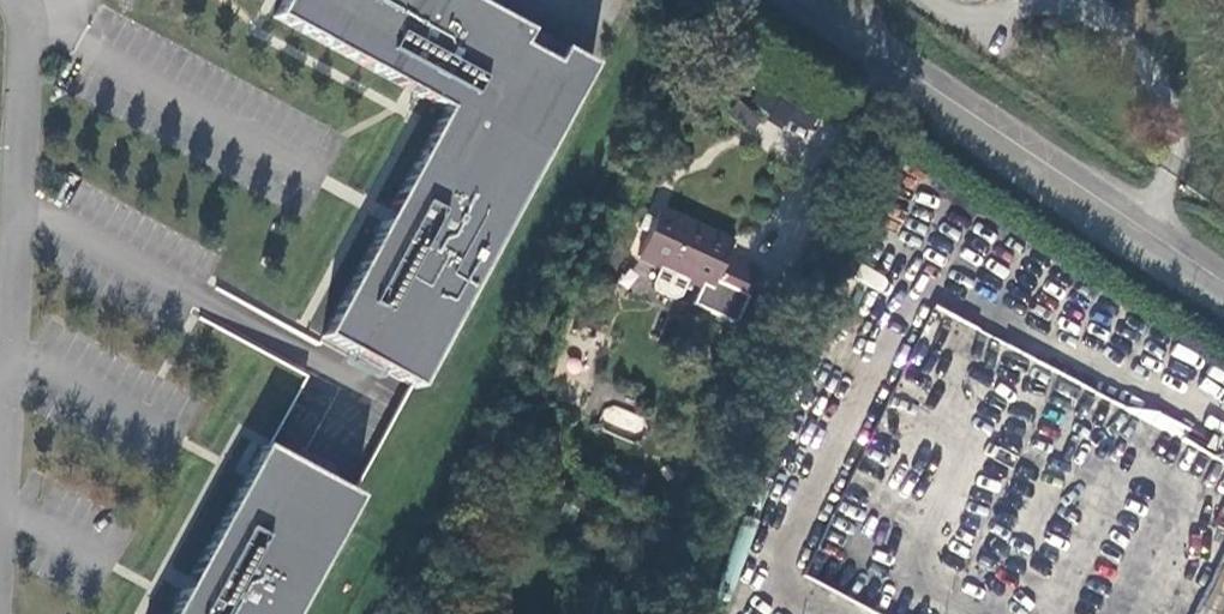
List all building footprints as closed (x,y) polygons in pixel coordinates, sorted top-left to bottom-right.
[(322,335),(418,386),(593,63),(561,46),(553,60),(520,42),(528,28),(476,0),(282,0),(274,15),(445,108),(322,335)] [(732,242),(660,208),(637,256),(743,307),(759,273),(725,257),(732,242)] [(609,401),(601,418),(637,436),(645,419),(609,401)] [(263,445),(171,613),(294,613),(358,497),(263,445)]
